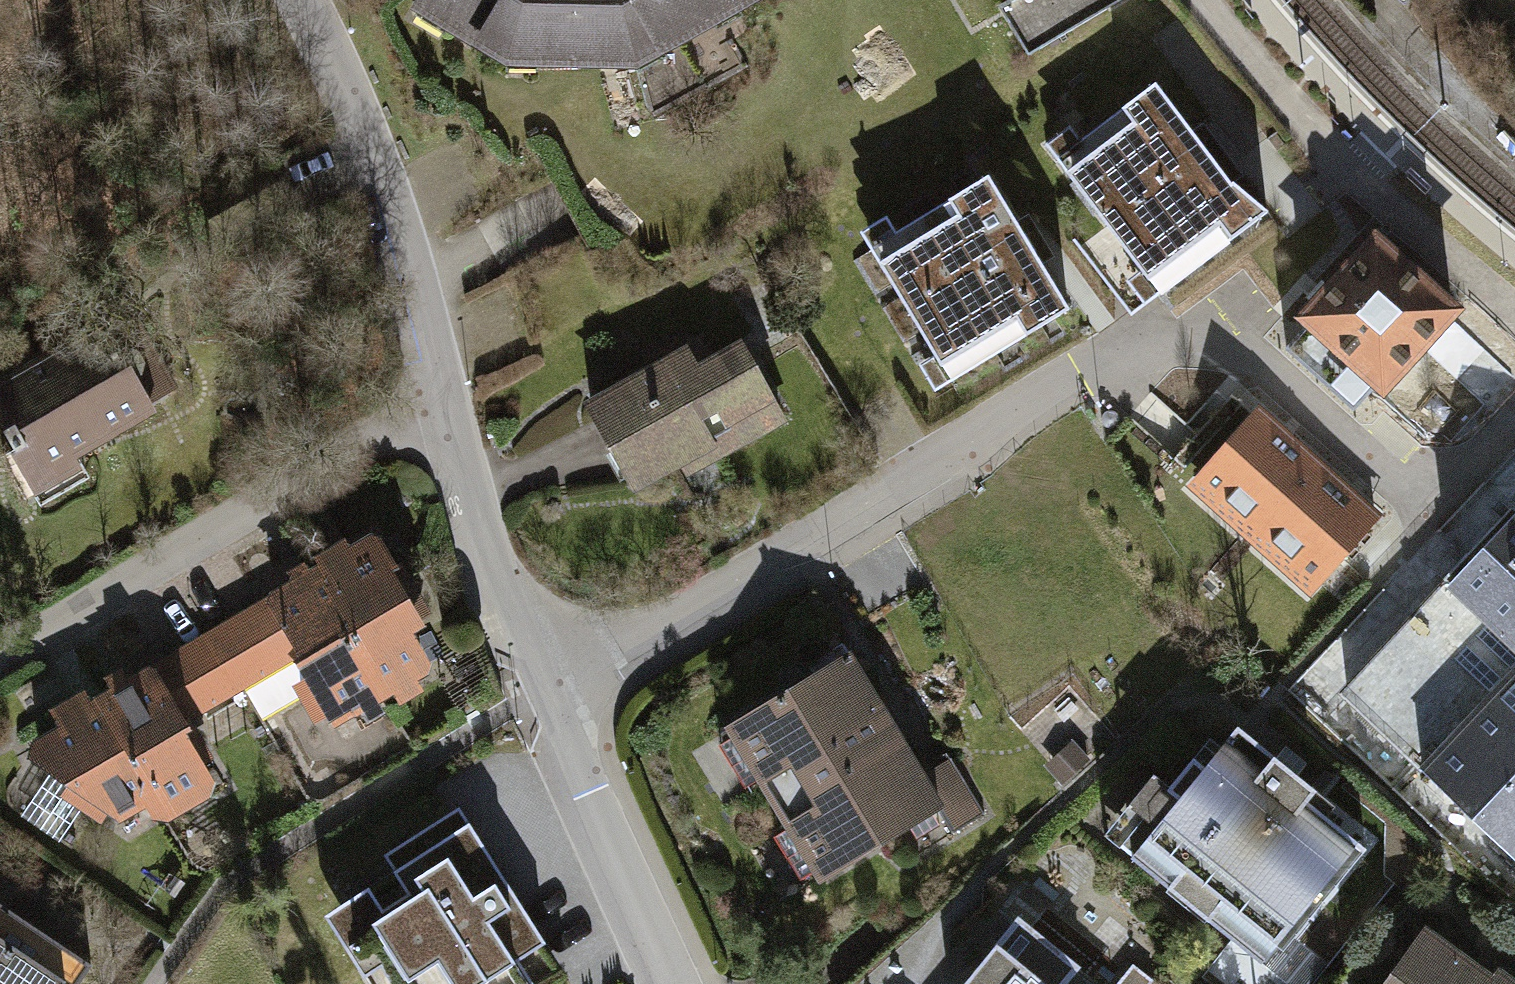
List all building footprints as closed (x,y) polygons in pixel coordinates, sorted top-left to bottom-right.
[(606,62),(606,47),(633,49),(653,37),(661,49),(697,29),(690,16),(713,3),(717,0),(436,0),(455,12),(449,24),(483,45),(490,33),(510,46),(537,46),(536,61),(606,62)] [(1012,0),(1010,0),(1000,6),(1029,55),(1041,48),(1012,0)] [(1041,48),(1121,0),(1012,0),(1041,48)] [(653,37),(633,49),(647,107),(654,119),(747,67),(713,3),(690,16),(697,29),(661,49),(653,37)] [(1095,164),(1074,181),(1142,272),(1164,255),(1181,278),(1267,212),(1235,185),(1231,186),(1155,84),(1078,141),(1095,164)] [(1069,310),(988,177),(895,234),(908,258),(885,273),(936,357),(959,343),(974,367),(1069,310)] [(1376,243),(1307,317),(1325,333),(1312,348),(1324,359),(1317,368),(1331,380),(1338,371),(1402,428),(1415,413),(1443,437),(1463,432),(1492,400),(1501,408),(1514,394),(1505,386),(1514,374),(1514,367),(1376,243)] [(0,393),(0,408),(36,470),(149,405),(143,396),(168,382),(133,321),(108,335),(106,332),(0,393)] [(713,452),(780,416),(744,350),(689,380),(679,361),(591,409),(632,483),(682,456),(679,450),(704,436),(713,452)] [(1369,522),(1256,420),(1198,486),(1311,587),(1369,522)] [(1500,535),(1492,527),(1463,558),(1471,566),(1348,695),(1420,764),(1419,766),(1426,774),(1428,772),(1454,796),(1452,798),(1458,804),(1460,802),(1488,828),(1486,830),(1492,836),(1494,834),(1514,854),(1514,520),(1500,535)] [(372,545),(328,570),(339,589),(333,591),(357,631),(347,636),(375,682),(372,684),(378,693),(420,669),(422,664),(423,660),(422,657),(400,617),(407,612),(389,580),(393,575),(395,572),(394,568),(381,547),(378,544),(375,544),(372,545)] [(339,589),(328,570),(277,599),(276,602),(277,606),(284,621),(280,623),(284,630),(288,627),(316,674),(313,676),(313,678),(314,681),(318,689),(331,712),(333,716),(337,718),(342,718),(361,707),(359,703),(378,693),(372,684),(375,682),(347,636),(357,631),(333,591),(339,589)] [(276,602),(277,599),(261,608),(287,650),(287,655),(286,658),(284,660),(240,685),(261,721),(318,689),(314,681),(313,678),(313,676),(316,674),(288,627),(284,630),(280,623),(284,621),(277,606),(276,602)] [(287,650),(261,608),(212,637),(240,685),(284,660),(286,658),(287,655),(287,650)] [(240,685),(212,637),(162,666),(188,711),(190,713),(192,713),(195,712),(240,685)] [(923,782),(848,656),(737,723),(767,774),(760,778),(789,827),(797,822),(827,874),(937,808),(952,834),(985,815),(954,764),(923,782)] [(146,675),(148,677),(152,677),(155,678),(157,680),(183,725),(198,717),(195,712),(192,713),(190,713),(188,711),(162,666),(146,675)] [(148,677),(103,701),(146,775),(148,780),(150,785),(149,790),(148,795),(149,797),(158,811),(162,813),(167,814),(170,812),(202,792),(204,790),(205,786),(205,781),(204,778),(176,730),(183,725),(157,680),(155,678),(152,677),(148,677)] [(125,811),(149,797),(148,795),(149,790),(150,785),(148,780),(146,775),(103,701),(92,708),(90,712),(91,716),(44,741),(42,744),(40,748),(40,753),(40,758),(42,762),(49,766),(95,796),(117,811),(123,812),(125,811)] [(1034,727),(1059,769),(1103,743),(1077,701),(1034,727)] [(1315,790),(1237,727),(1205,767),(1193,758),(1168,789),(1179,798),(1132,857),(1171,889),(1180,877),(1216,906),(1206,918),(1261,962),(1355,846),(1363,852),(1366,849),(1307,801),(1315,790)] [(95,796),(49,766),(19,811),(65,841),(95,796)] [(401,881),(371,901),(364,890),(325,915),(357,966),(377,953),(397,983),(522,983),(549,967),(537,948),(545,943),(469,823),(461,828),(451,812),(384,854),(401,881)] [(0,903),(0,983),(78,983),(91,963),(0,903)] [(1078,966),(1018,918),(964,983),(1064,983),(1078,966)] [(1387,983),(1496,983),(1424,932),(1387,983)] [(357,966),(368,983),(397,983),(377,953),(357,966)] [(1118,983),(1155,983),(1133,966),(1118,983)] [(1508,975),(1496,983),(1513,983),(1508,975)]
